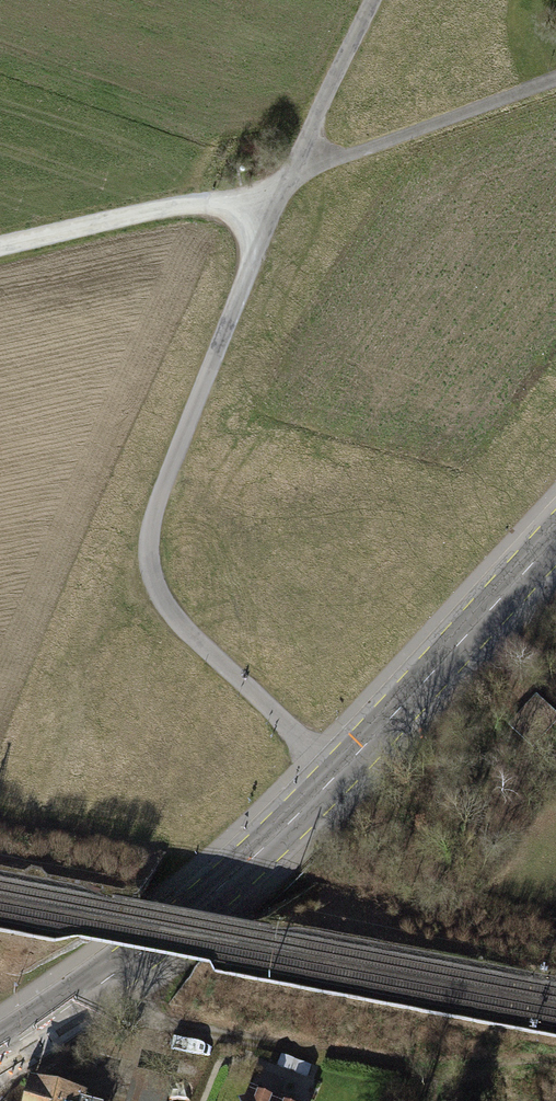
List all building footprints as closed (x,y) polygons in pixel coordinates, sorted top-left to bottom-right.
[(129,1100),(170,1100),(174,1088),(138,1075),(129,1100)] [(18,1100),(77,1100),(78,1097),(24,1082),(18,1100)] [(250,1092),(247,1100),(274,1100),(250,1092)]
